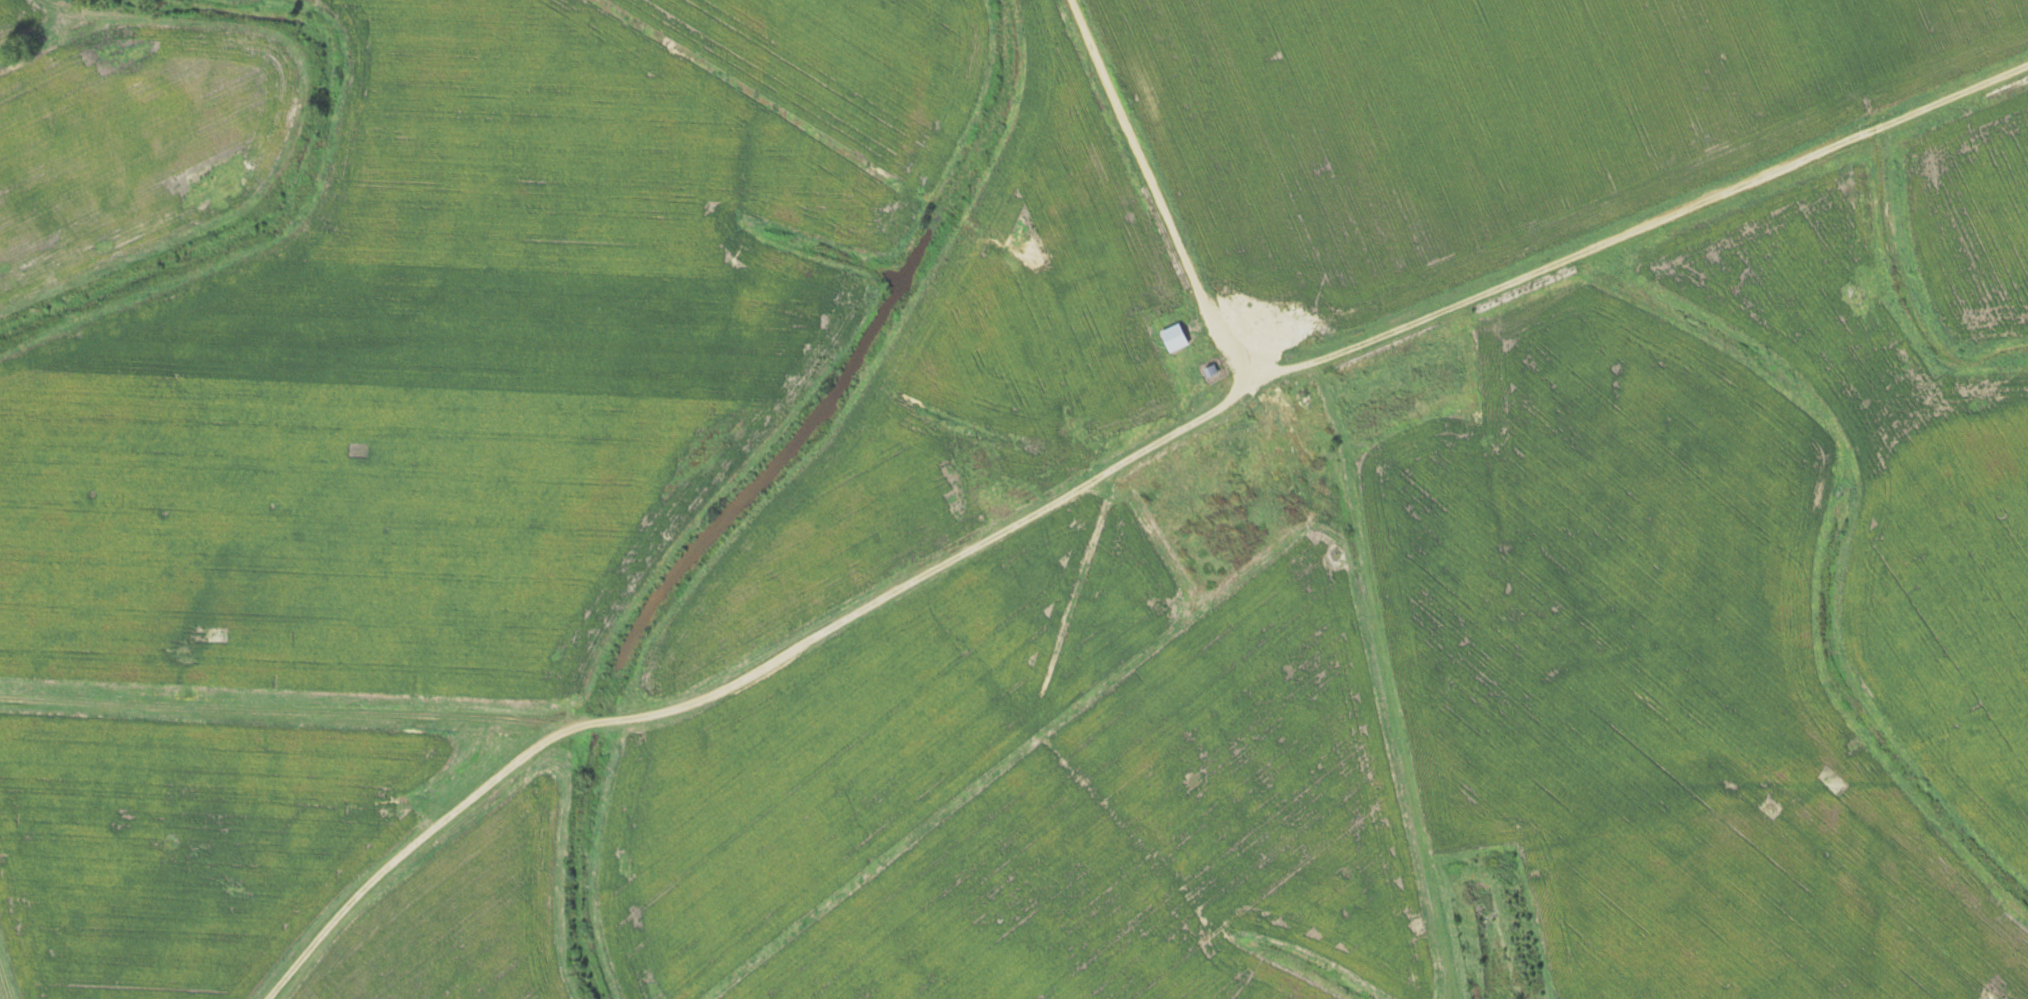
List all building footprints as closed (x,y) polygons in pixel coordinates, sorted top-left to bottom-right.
[(1158,332),(1167,353),(1187,345),(1178,324),(1158,332)]
